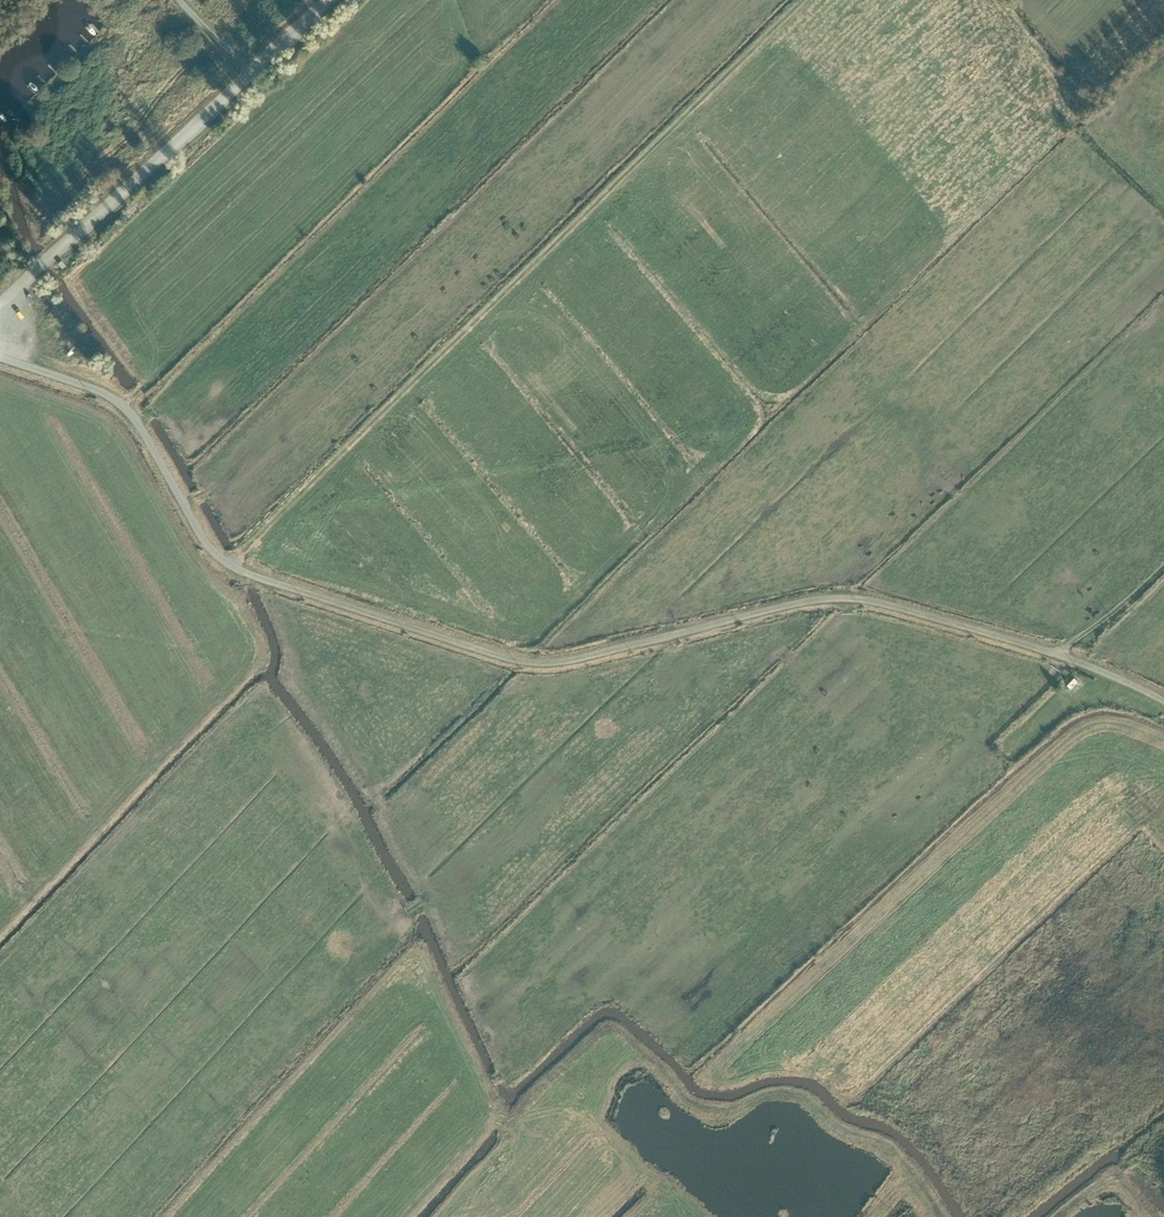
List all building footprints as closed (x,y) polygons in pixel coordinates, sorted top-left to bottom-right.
[(1060,677),(1064,668),(1057,665),(1053,674),(1060,677)] [(1077,691),(1086,683),(1079,675),(1070,683),(1077,691)]
